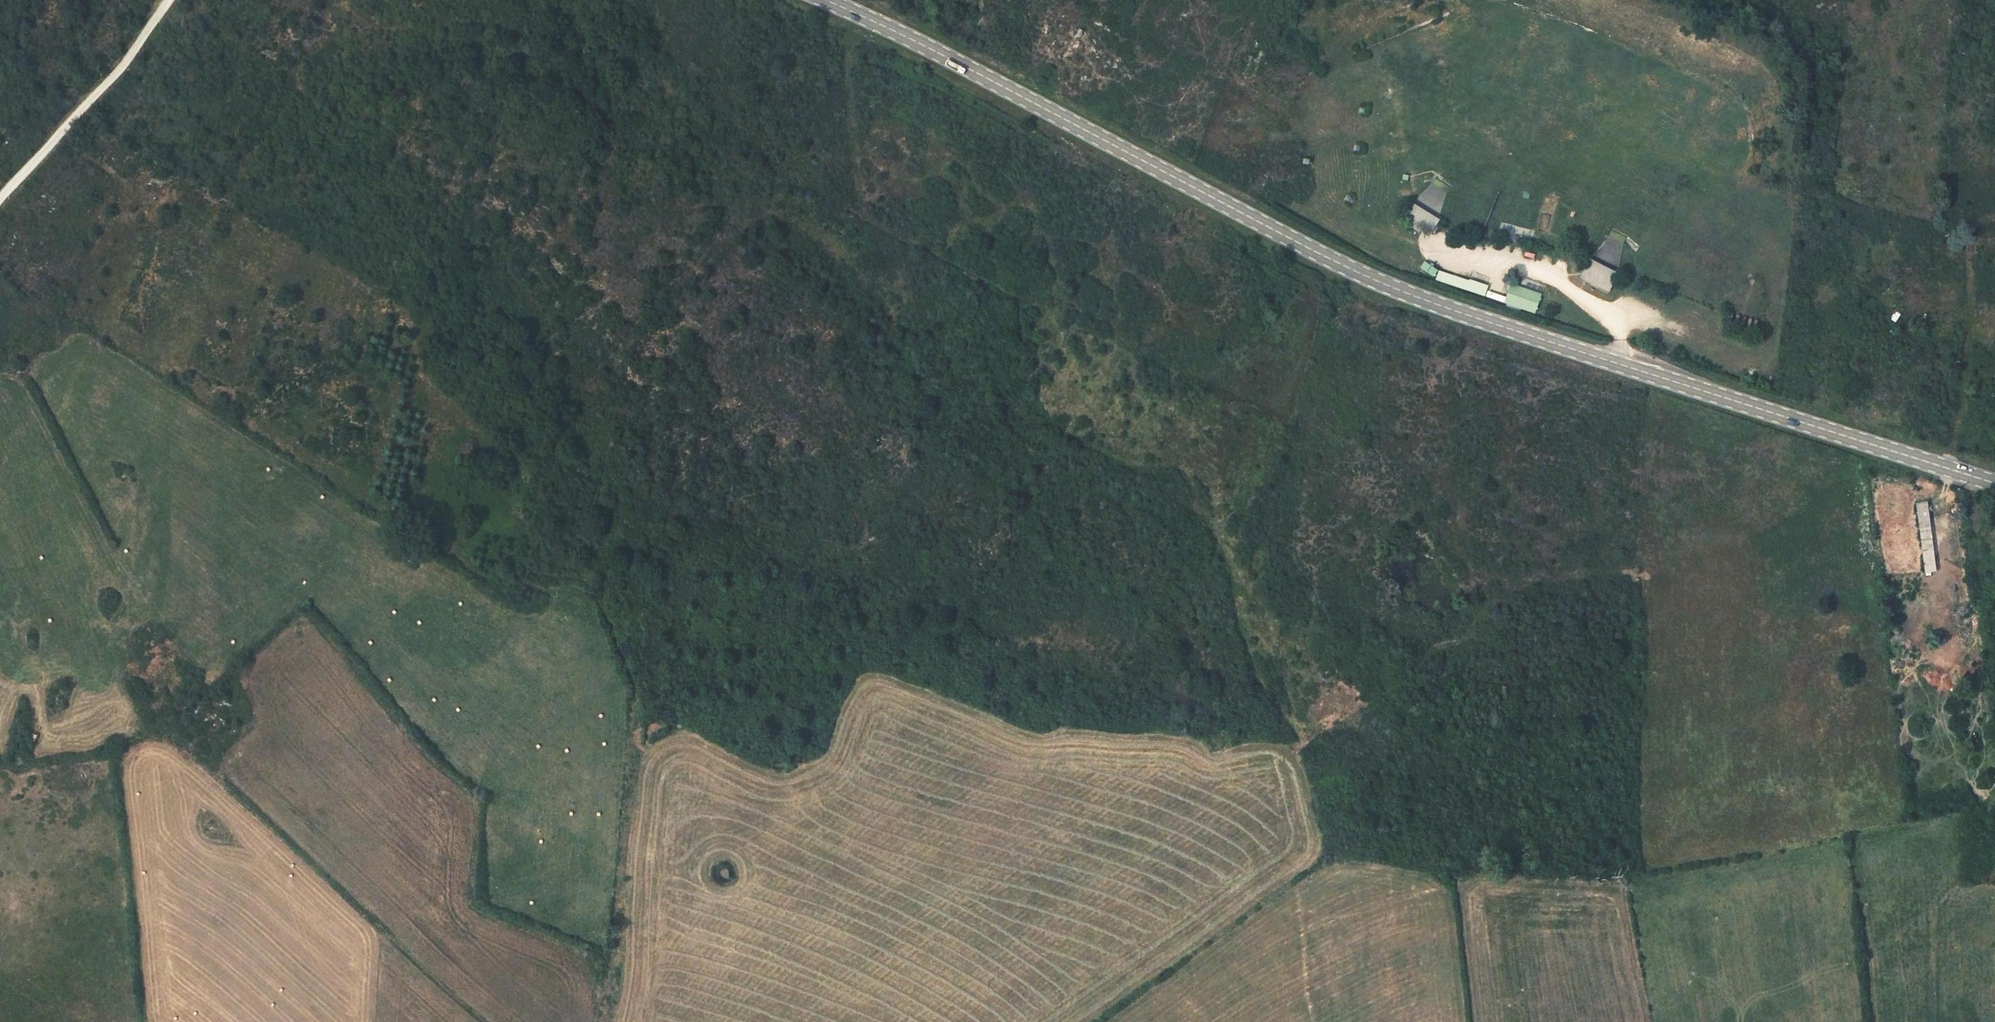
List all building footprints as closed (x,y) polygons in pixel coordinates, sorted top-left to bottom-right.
[(1536,313),(1542,293),(1510,284),(1506,298),(1488,293),(1486,299),(1536,313)]
